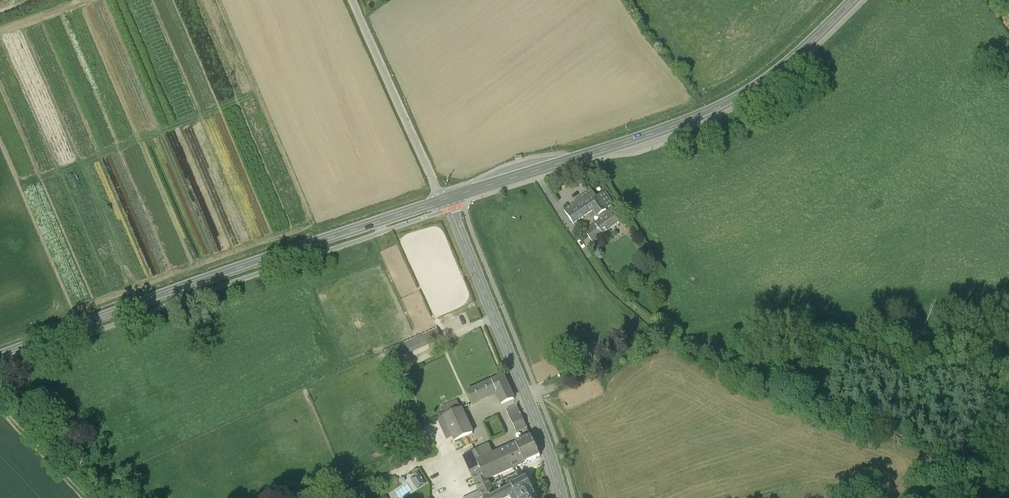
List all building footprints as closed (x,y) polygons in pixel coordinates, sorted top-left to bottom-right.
[(575,201),(563,209),(573,223),(592,211),(596,217),(597,216),(607,210),(605,208),(614,203),(605,190),(596,195),(591,188),(574,199),(575,201)] [(607,210),(597,216),(599,218),(609,212),(607,209),(607,210)] [(609,212),(599,218),(594,222),(594,223),(584,230),(593,241),(620,222),(611,210),(609,212)] [(478,312),(471,314),(473,321),(481,318),(478,312)] [(437,329),(385,352),(390,361),(441,339),(437,329)] [(504,374),(466,391),(473,404),(496,394),(501,405),(515,398),(504,374)] [(462,407),(466,417),(472,415),(463,397),(441,407),(445,415),(462,407)] [(517,406),(506,411),(516,432),(527,427),(517,406)] [(445,415),(442,417),(452,438),(454,442),(473,433),(466,417),(462,407),(445,415)] [(446,440),(452,438),(442,417),(437,419),(446,440)] [(427,435),(417,439),(421,449),(432,445),(427,435)] [(478,493),(481,497),(484,497),(495,492),(489,481),(540,458),(530,435),(518,441),(498,450),(493,452),(489,444),(462,456),(478,493)] [(397,455),(404,466),(415,460),(409,448),(397,455)] [(408,485),(395,492),(399,497),(405,497),(427,485),(418,470),(405,479),(408,485)] [(525,476),(495,492),(484,497),(537,497),(525,476)]
